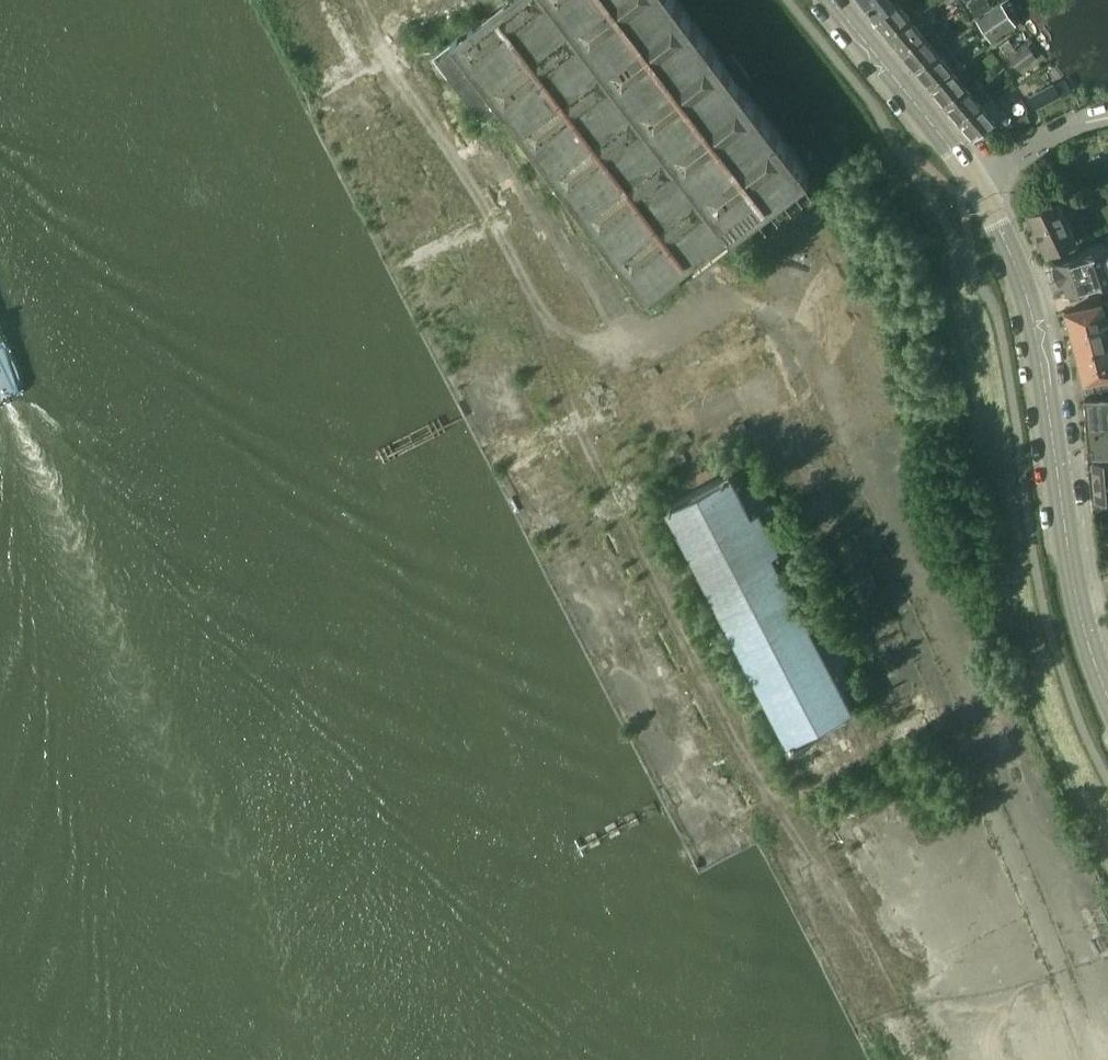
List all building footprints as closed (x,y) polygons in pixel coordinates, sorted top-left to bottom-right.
[(525,139),(502,156),(526,186),(549,170),(651,304),(680,283),(673,274),(808,171),(743,85),(752,78),(731,50),(722,57),(678,0),(504,0),(431,56),(482,122),(501,107),(525,139)] [(872,18),(894,0),(862,0),(874,15),(872,18)] [(872,18),(886,35),(909,16),(899,5),(905,0),(894,0),(872,18)] [(976,17),(990,9),(985,0),(972,0),(968,2),(976,17)] [(991,40),(1015,23),(1001,3),(977,19),(991,40)] [(909,16),(886,35),(901,53),(924,35),(909,16)] [(924,35),(901,53),(915,71),(947,45),(932,28),(924,35)] [(947,45),(915,71),(930,88),(961,62),(947,45)] [(1035,57),(1026,46),(1010,58),(1018,69),(1035,57)] [(981,59),(991,70),(1000,62),(991,52),(981,59)] [(961,62),(930,88),(944,105),(975,79),(961,62)] [(975,79),(944,105),(958,122),(989,96),(975,79)] [(1053,83),(1029,96),(1036,109),(1060,96),(1060,95),(1053,83)] [(989,96),(958,122),(972,139),(993,122),(998,128),(1010,121),(989,96)] [(1076,241),(1056,200),(1026,215),(1046,256),(1076,241)] [(1106,242),(1056,259),(1058,262),(1053,263),(1058,279),(1063,277),(1068,291),(1107,277),(1107,243),(1107,244),(1106,242)] [(1065,310),(1070,331),(1107,321),(1102,300),(1065,310)] [(1076,352),(1107,343),(1107,321),(1070,331),(1076,352)] [(1076,352),(1083,382),(1091,380),(1093,389),(1107,385),(1107,343),(1076,352)] [(1086,431),(1107,429),(1107,394),(1107,395),(1084,397),(1086,413),(1084,413),(1086,431)] [(1086,431),(1088,446),(1091,445),(1092,452),(1107,450),(1107,429),(1086,431)] [(1093,477),(1095,497),(1107,495),(1107,457),(1092,459),(1093,477)] [(827,620),(820,623),(810,604),(801,609),(781,571),(797,562),(757,484),(741,492),(730,472),(665,506),(667,508),(665,516),(667,521),(675,524),(677,528),(675,535),(678,540),(685,543),(687,547),(685,555),(688,560),(695,563),(697,567),(695,574),(698,579),(705,582),(707,586),(705,594),(708,599),(716,603),(717,605),(715,613),(718,618),(725,622),(786,740),(851,707),(842,688),(851,683),(841,663),(847,660),(827,620)]
